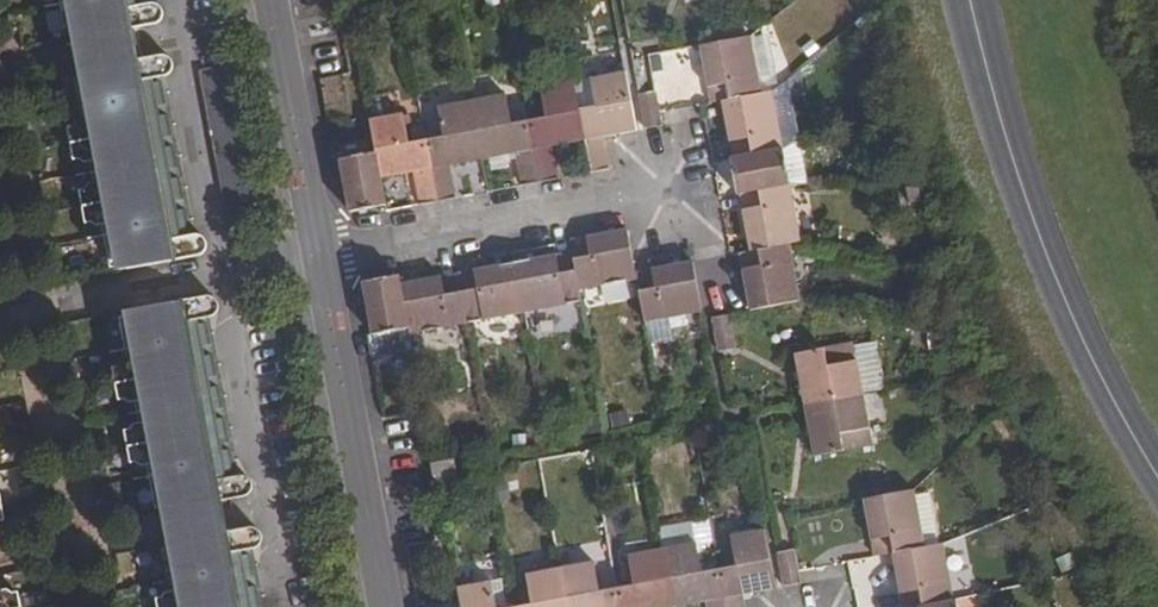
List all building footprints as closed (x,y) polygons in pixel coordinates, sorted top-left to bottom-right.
[(84,37),(113,32),(115,41),(111,42),(114,55),(117,54),(119,63),(90,68),(91,73),(75,76),(83,119),(77,120),(74,124),(68,126),(75,161),(80,160),(85,164),(91,162),(94,181),(89,183),(86,187),(80,189),(86,223),(92,223),(97,226),(102,225),(111,268),(126,265),(127,269),(161,263),(169,261),(198,256),(200,255),(202,254),(206,251),(207,246),(207,242),(205,238),(203,236),(200,234),(196,234),(188,236),(159,77),(167,75),(170,74),(172,72),(173,70),(174,67),(174,65),(174,62),(173,60),(171,59),(169,57),(167,56),(163,55),(135,60),(129,30),(158,24),(161,22),(162,19),(164,14),(163,10),(161,7),(158,5),(155,3),(152,3),(145,4),(144,0),(60,0),(67,36),(83,33),(84,37)] [(113,32),(84,37),(90,68),(119,63),(117,54),(114,55),(111,42),(115,41),(113,32)] [(716,61),(706,63),(713,102),(722,101),(732,99),(763,93),(752,35),(713,43),(716,61)] [(703,45),(706,63),(716,61),(713,43),(703,45)] [(228,64),(199,70),(220,180),(249,174),(228,64)] [(596,107),(579,110),(585,140),(591,173),(607,170),(601,137),(636,130),(625,73),(591,78),(596,107)] [(545,116),(528,120),(540,183),(556,179),(550,146),(585,140),(579,110),(574,82),(540,89),(545,116)] [(736,117),(725,119),(733,158),(782,149),(772,91),(763,93),(732,99),(736,117)] [(655,92),(638,95),(645,128),(661,126),(655,92)] [(523,186),(540,183),(528,120),(511,123),(505,94),(471,101),(482,159),(517,153),(523,186)] [(722,101),(725,119),(736,117),(732,99),(722,101)] [(442,136),(426,139),(437,202),(454,199),(448,166),(482,159),(471,101),(437,107),(442,136)] [(421,204),(437,202),(426,139),(409,142),(403,114),(369,120),(375,153),(380,178),(415,172),(421,204)] [(798,140),(782,149),(789,185),(807,185),(798,140)] [(739,194),(789,185),(782,149),(733,158),(730,158),(736,194),(739,194)] [(380,178),(375,153),(340,160),(349,212),(385,206),(380,178)] [(249,174),(220,180),(229,229),(258,223),(249,174)] [(789,185),(739,194),(747,233),(757,231),(760,249),(791,243),(799,241),(789,185)] [(627,229),(609,233),(611,243),(629,240),(627,229)] [(747,233),(750,250),(760,249),(757,231),(747,233)] [(611,243),(609,233),(570,240),(572,252),(579,290),(636,279),(635,272),(629,240),(611,243)] [(760,249),(741,252),(749,291),(759,290),(762,307),(802,300),(791,243),(760,249)] [(579,290),(572,252),(533,259),(535,270),(516,273),(524,312),(581,302),(579,290)] [(516,273),(535,270),(533,259),(514,262),(516,273)] [(676,275),(694,272),(692,261),(674,265),(676,275)] [(514,262),(496,266),(498,276),(516,273),(514,262)] [(676,275),(674,265),(635,272),(636,279),(644,322),(702,311),(694,272),(676,275)] [(498,276),(496,266),(457,273),(466,323),(524,312),(516,273),(498,276)] [(466,323),(457,273),(418,280),(420,291),(402,294),(408,328),(409,333),(466,323)] [(400,284),(398,276),(363,282),(372,334),(408,328),(402,294),(400,284)] [(402,294),(420,291),(418,280),(400,284),(402,294)] [(749,291),(752,310),(762,307),(759,290),(749,291)] [(173,510),(206,504),(214,502),(245,497),(247,496),(248,495),(250,494),(251,491),(252,490),(253,488),(253,485),(252,483),(251,481),(250,479),(248,477),(246,477),(243,475),(233,477),(226,479),(223,463),(230,462),(206,334),(199,335),(196,320),(203,318),(212,317),(213,316),(215,315),(217,314),(218,311),(219,309),(219,305),(218,303),(217,301),(215,299),(213,297),(210,296),(206,297),(177,302),(168,303),(135,309),(136,314),(120,317),(128,360),(122,361),(119,366),(113,367),(120,402),(126,401),(130,404),(136,403),(140,423),(134,423),(131,428),(125,430),(131,464),(137,464),(142,467),(148,466),(156,509),(172,505),(173,510)] [(728,314),(712,317),(718,350),(735,348),(728,314)] [(203,318),(196,320),(199,335),(206,334),(203,318)] [(862,394),(856,360),(853,348),(852,343),(824,348),(794,354),(804,405),(862,394)] [(879,391),(870,344),(853,348),(856,360),(862,394),(879,391)] [(869,428),(862,394),(804,405),(814,456),(843,451),(872,445),(869,428)] [(431,463),(436,486),(459,481),(455,458),(431,463)] [(230,462),(223,463),(226,479),(233,477),(230,462)] [(877,515),(867,517),(874,556),(893,553),(903,551),(924,547),(913,490),(874,497),(877,515)] [(863,499),(867,517),(877,515),(874,497),(863,499)] [(206,504),(173,510),(178,541),(212,535),(220,533),(214,502),(206,504)] [(220,533),(212,535),(178,541),(179,545),(164,548),(171,591),(166,592),(162,597),(157,599),(158,606),(257,606),(250,565),(243,566),(240,551),(247,549),(255,548),(258,547),(260,546),(262,543),(262,540),(262,538),(262,535),(261,533),(260,531),(258,530),(257,529),(255,528),(251,528),(220,533)] [(718,569),(726,606),(743,606),(740,595),(775,588),(764,530),(730,537),(735,565),(718,569)] [(718,569),(701,572),(696,543),(662,550),(673,606),(674,606),(707,601),(709,606),(726,606),(718,569)] [(896,571),(902,606),(921,606),(953,601),(942,544),(924,547),(903,551),(906,570),(896,571)] [(247,549),(240,551),(243,566),(250,565),(247,549)] [(616,588),(620,606),(673,606),(662,550),(627,556),(633,585),(616,588)] [(794,550),(778,553),(784,587),(800,584),(794,550)] [(893,553),(896,571),(906,570),(903,551),(893,553)] [(616,588),(599,590),(593,563),(560,569),(567,606),(620,606),(616,588)] [(514,606),(567,606),(560,569),(525,575),(530,604),(514,606)] [(491,582),(457,588),(461,606),(496,606),(491,582)] [(19,592),(13,593),(8,589),(0,590),(0,606),(21,606),(19,592)]
